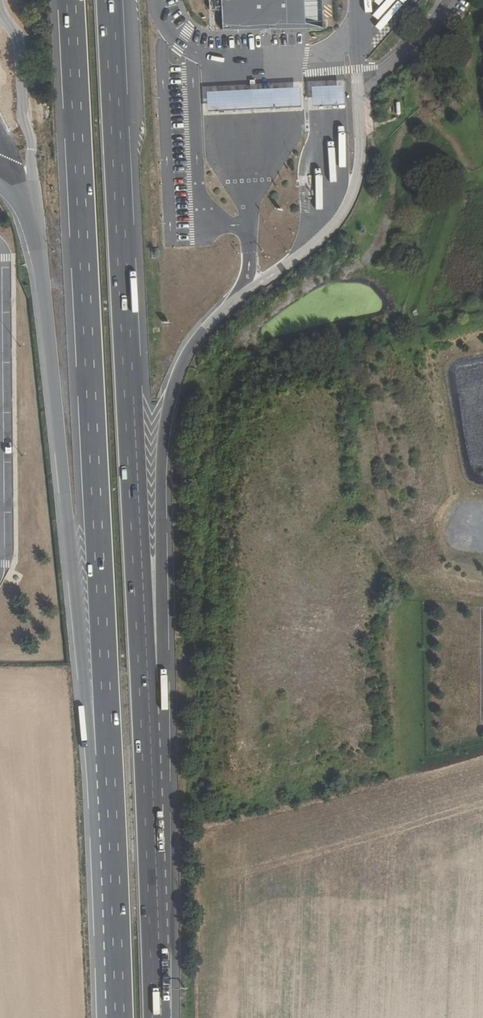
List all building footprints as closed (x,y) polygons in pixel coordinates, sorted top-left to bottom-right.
[(212,11),(219,11),(220,32),(320,27),(319,0),(212,0),(212,11)] [(202,88),(203,115),(274,111),(345,107),(343,80),(276,84),(207,87),(202,88)]
